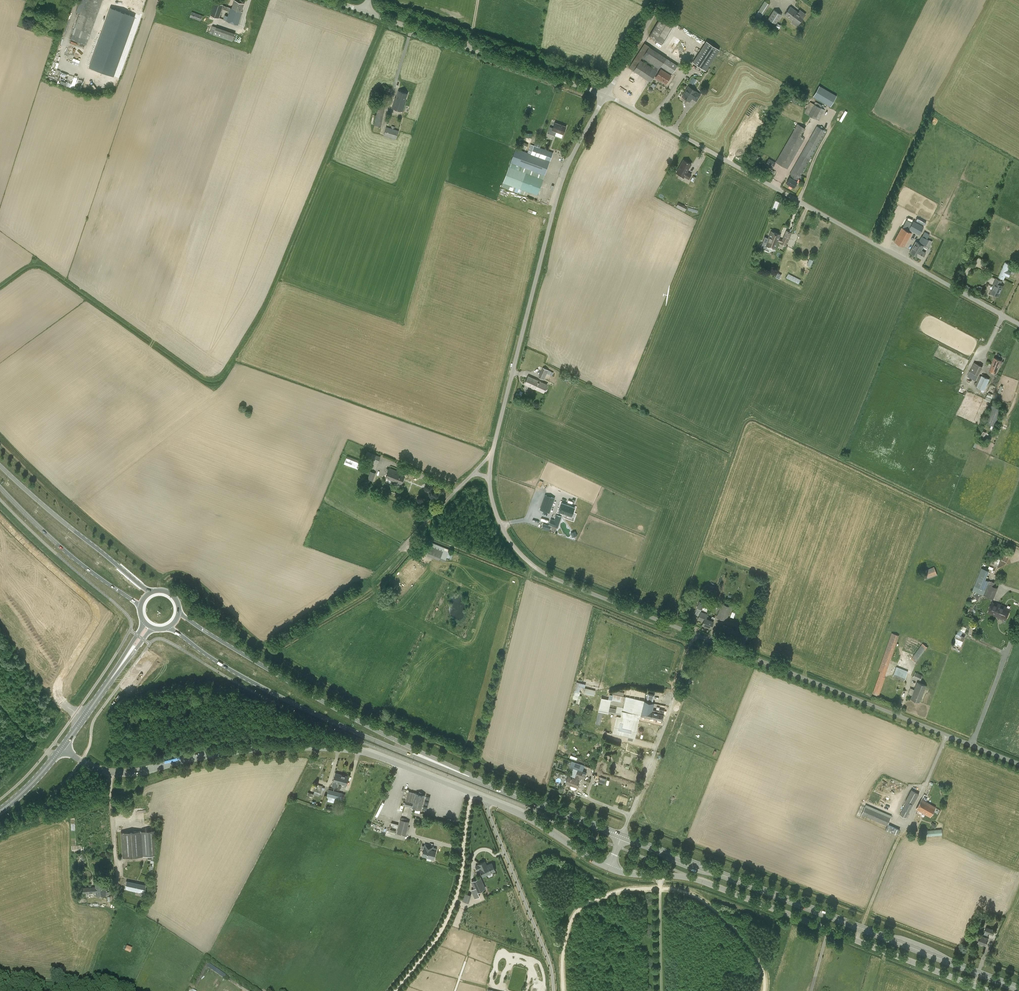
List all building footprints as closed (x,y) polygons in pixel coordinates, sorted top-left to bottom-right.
[(79,4),(82,5),(70,38),(86,44),(102,0),(80,0),(79,4)] [(228,16),(225,15),(223,19),(238,24),(242,13),(241,12),(244,3),(235,0),(232,8),(215,2),(211,15),(219,18),(222,8),(230,11),(228,16)] [(763,14),(770,4),(764,1),(758,11),(763,14)] [(110,7),(88,67),(113,76),(135,16),(110,7)] [(797,26),(805,14),(800,10),(798,12),(791,7),(785,15),(794,22),(793,23),(797,26)] [(776,24),(782,14),(774,10),(768,19),(776,24)] [(190,17),(201,21),(203,15),(192,11),(190,17)] [(661,16),(649,36),(662,44),(674,24),(661,16)] [(210,33),(232,41),(235,33),(212,25),(210,33)] [(693,62),(705,70),(719,49),(706,41),(693,62)] [(657,71),(659,68),(660,66),(673,73),(678,65),(666,58),(666,57),(649,46),(642,58),(654,65),(652,68),(640,60),(633,71),(650,82),(657,71)] [(666,84),(671,76),(661,69),(655,78),(666,84)] [(682,96),(688,100),(690,97),(692,99),(692,98),(696,101),(701,94),(689,86),(682,96)] [(837,95),(819,86),(813,97),(830,107),(837,95)] [(398,91),(396,98),(395,98),(392,107),(403,111),(406,102),(405,101),(407,94),(398,91)] [(814,104),(810,102),(804,112),(819,120),(825,109),(821,107),(822,105),(815,101),(814,104)] [(374,125),(381,126),(385,107),(378,106),(374,125)] [(562,138),(563,134),(566,126),(555,123),(553,128),(550,127),(548,133),(562,138)] [(797,124),(775,162),(787,169),(805,139),(801,137),(805,128),(797,124)] [(384,136),(397,139),(399,130),(398,130),(394,129),(395,126),(392,126),(391,128),(386,126),(384,136)] [(793,187),(797,182),(798,179),(826,131),(817,126),(789,174),(791,175),(790,177),(787,183),(793,187)] [(521,146),(528,150),(530,146),(528,145),(528,144),(523,142),(521,146)] [(550,161),(516,149),(504,183),(537,195),(550,161)] [(752,162),(756,165),(761,157),(757,155),(752,162)] [(765,165),(772,169),(776,162),(769,158),(765,165)] [(676,172),(684,176),(689,179),(692,174),(687,171),(691,164),(684,160),(676,172)] [(676,207),(685,211),(687,207),(678,202),(676,207)] [(907,220),(902,228),(901,227),(894,241),(904,247),(913,231),(919,235),(924,226),(913,220),(912,223),(907,220)] [(765,236),(761,247),(766,249),(767,245),(775,248),(778,241),(779,238),(781,235),(771,231),(768,238),(765,236)] [(781,242),(781,244),(786,246),(791,233),(786,231),(783,239),(781,242)] [(921,250),(924,246),(928,239),(927,239),(930,234),(924,231),(918,243),(915,241),(910,252),(918,256),(917,256),(922,259),(925,252),(921,250)] [(1005,262),(998,277),(1004,279),(1006,275),(1009,277),(1011,271),(1008,270),(1011,264),(1005,262)] [(1004,286),(1001,285),(1003,281),(996,278),(993,285),(994,286),(990,292),(999,296),(1004,286)] [(996,373),(1002,360),(994,357),(989,370),(996,373)] [(983,366),(974,362),(967,376),(976,380),(983,366)] [(543,367),(539,377),(544,379),(547,373),(550,374),(551,371),(543,367)] [(979,387),(985,390),(990,379),(980,375),(975,385),(977,386),(976,388),(978,389),(979,387)] [(547,385),(541,382),(528,376),(525,383),(531,386),(531,388),(533,389),(535,388),(538,389),(544,392),(547,385)] [(992,420),(993,420),(998,407),(991,404),(983,423),(990,426),(992,422),(991,422),(992,420)] [(371,459),(378,462),(380,457),(373,453),(370,459),(371,459)] [(344,463),(358,468),(359,465),(363,467),(364,462),(347,455),(344,463)] [(389,468),(389,469),(387,468),(386,471),(388,471),(386,477),(385,478),(394,482),(394,481),(401,484),(404,475),(397,472),(398,472),(389,468)] [(367,478),(373,481),(376,473),(370,471),(367,478)] [(540,509),(550,512),(555,498),(545,495),(540,509)] [(574,507),(562,503),(559,512),(571,516),(574,507)] [(553,514),(551,519),(549,524),(558,527),(561,517),(553,514)] [(439,560),(440,559),(445,561),(449,549),(432,542),(431,546),(427,555),(433,558),(439,560)] [(925,579),(937,575),(934,567),(922,571),(925,579)] [(986,579),(989,571),(982,568),(973,591),(977,592),(973,595),(975,598),(969,600),(970,602),(977,600),(978,600),(979,599),(978,598),(980,597),(979,597),(983,595),(994,599),(998,588),(994,586),(995,582),(992,581),(986,579)] [(697,608),(702,610),(702,609),(707,611),(710,602),(707,601),(707,603),(705,602),(704,603),(699,601),(697,608)] [(726,621),(732,606),(722,602),(716,617),(726,621)] [(1007,607),(1002,605),(997,603),(997,604),(992,602),(988,612),(1000,617),(999,617),(1000,618),(1003,620),(1004,619),(1004,618),(1006,619),(1010,609),(1007,607)] [(708,614),(701,611),(700,611),(699,615),(697,619),(703,621),(705,617),(706,618),(708,614)] [(703,621),(702,624),(711,627),(714,621),(713,621),(715,617),(712,616),(711,620),(706,618),(705,617),(703,621)] [(748,636),(744,634),(744,633),(733,629),(733,628),(723,625),(720,634),(729,637),(729,639),(740,643),(741,643),(745,644),(748,636)] [(953,641),(961,645),(965,636),(961,635),(963,631),(965,632),(967,627),(961,625),(957,634),(956,633),(953,641)] [(891,632),(878,670),(886,673),(899,635),(891,632)] [(927,647),(922,643),(911,659),(916,662),(927,647)] [(908,671),(897,666),(893,676),(904,681),(908,671)] [(885,677),(879,675),(872,693),(879,695),(885,677)] [(576,682),(572,699),(577,700),(578,700),(581,688),(585,689),(585,688),(586,685),(576,682)] [(917,682),(914,689),(910,688),(908,693),(912,695),(911,698),(919,702),(925,685),(917,682)] [(641,716),(662,720),(663,714),(664,710),(659,709),(658,713),(652,712),(654,703),(625,697),(613,694),(606,694),(606,695),(603,695),(603,698),(601,697),(598,711),(603,712),(605,712),(604,714),(605,714),(604,717),(607,717),(608,712),(621,714),(620,717),(616,716),(612,733),(635,738),(640,715),(641,715),(641,716)] [(569,766),(578,770),(576,775),(575,778),(568,776),(565,783),(576,787),(579,780),(580,780),(581,777),(584,778),(586,773),(582,771),(584,765),(572,761),(569,766)] [(335,772),(333,781),(332,786),(337,787),(338,783),(347,785),(349,776),(335,772)] [(315,789),(314,793),(320,795),(323,786),(315,784),(314,787),(315,787),(314,789),(315,789)] [(330,799),(334,800),(335,797),(341,799),(341,798),(344,799),(345,794),(343,793),(328,789),(327,795),(326,797),(325,797),(323,806),(326,807),(328,801),(329,801),(330,799)] [(905,800),(907,801),(900,814),(906,818),(913,804),(919,793),(911,789),(905,800)] [(419,792),(418,794),(416,793),(408,791),(405,803),(403,802),(403,804),(404,805),(410,807),(410,808),(412,808),(412,807),(421,809),(425,796),(422,795),(422,793),(419,792)] [(935,807),(922,799),(916,809),(925,814),(930,817),(935,807)] [(861,814),(887,826),(886,830),(897,835),(900,829),(888,823),(891,818),(865,806),(861,814)] [(400,820),(397,832),(406,835),(409,821),(406,820),(406,818),(401,817),(401,819),(400,819),(400,820)] [(141,831),(121,832),(122,858),(142,856),(141,831)] [(424,849),(423,851),(422,852),(422,854),(422,856),(434,859),(436,850),(432,849),(433,846),(425,844),(425,846),(422,845),(421,848),(424,849)] [(478,864),(476,866),(477,870),(480,869),(481,869),(480,870),(483,876),(495,871),(492,862),(487,865),(485,861),(478,864)] [(485,888),(483,884),(481,877),(471,881),(474,888),(471,890),(475,898),(479,896),(478,892),(485,888)] [(80,893),(96,892),(96,896),(105,895),(105,892),(105,879),(95,879),(95,887),(80,888),(80,893)] [(144,893),(146,885),(137,883),(126,881),(124,889),(144,893)] [(988,937),(987,937),(988,933),(993,935),(995,930),(986,927),(983,935),(981,934),(978,942),(986,945),(988,937)] [(225,979),(227,975),(210,963),(208,967),(225,979)]
